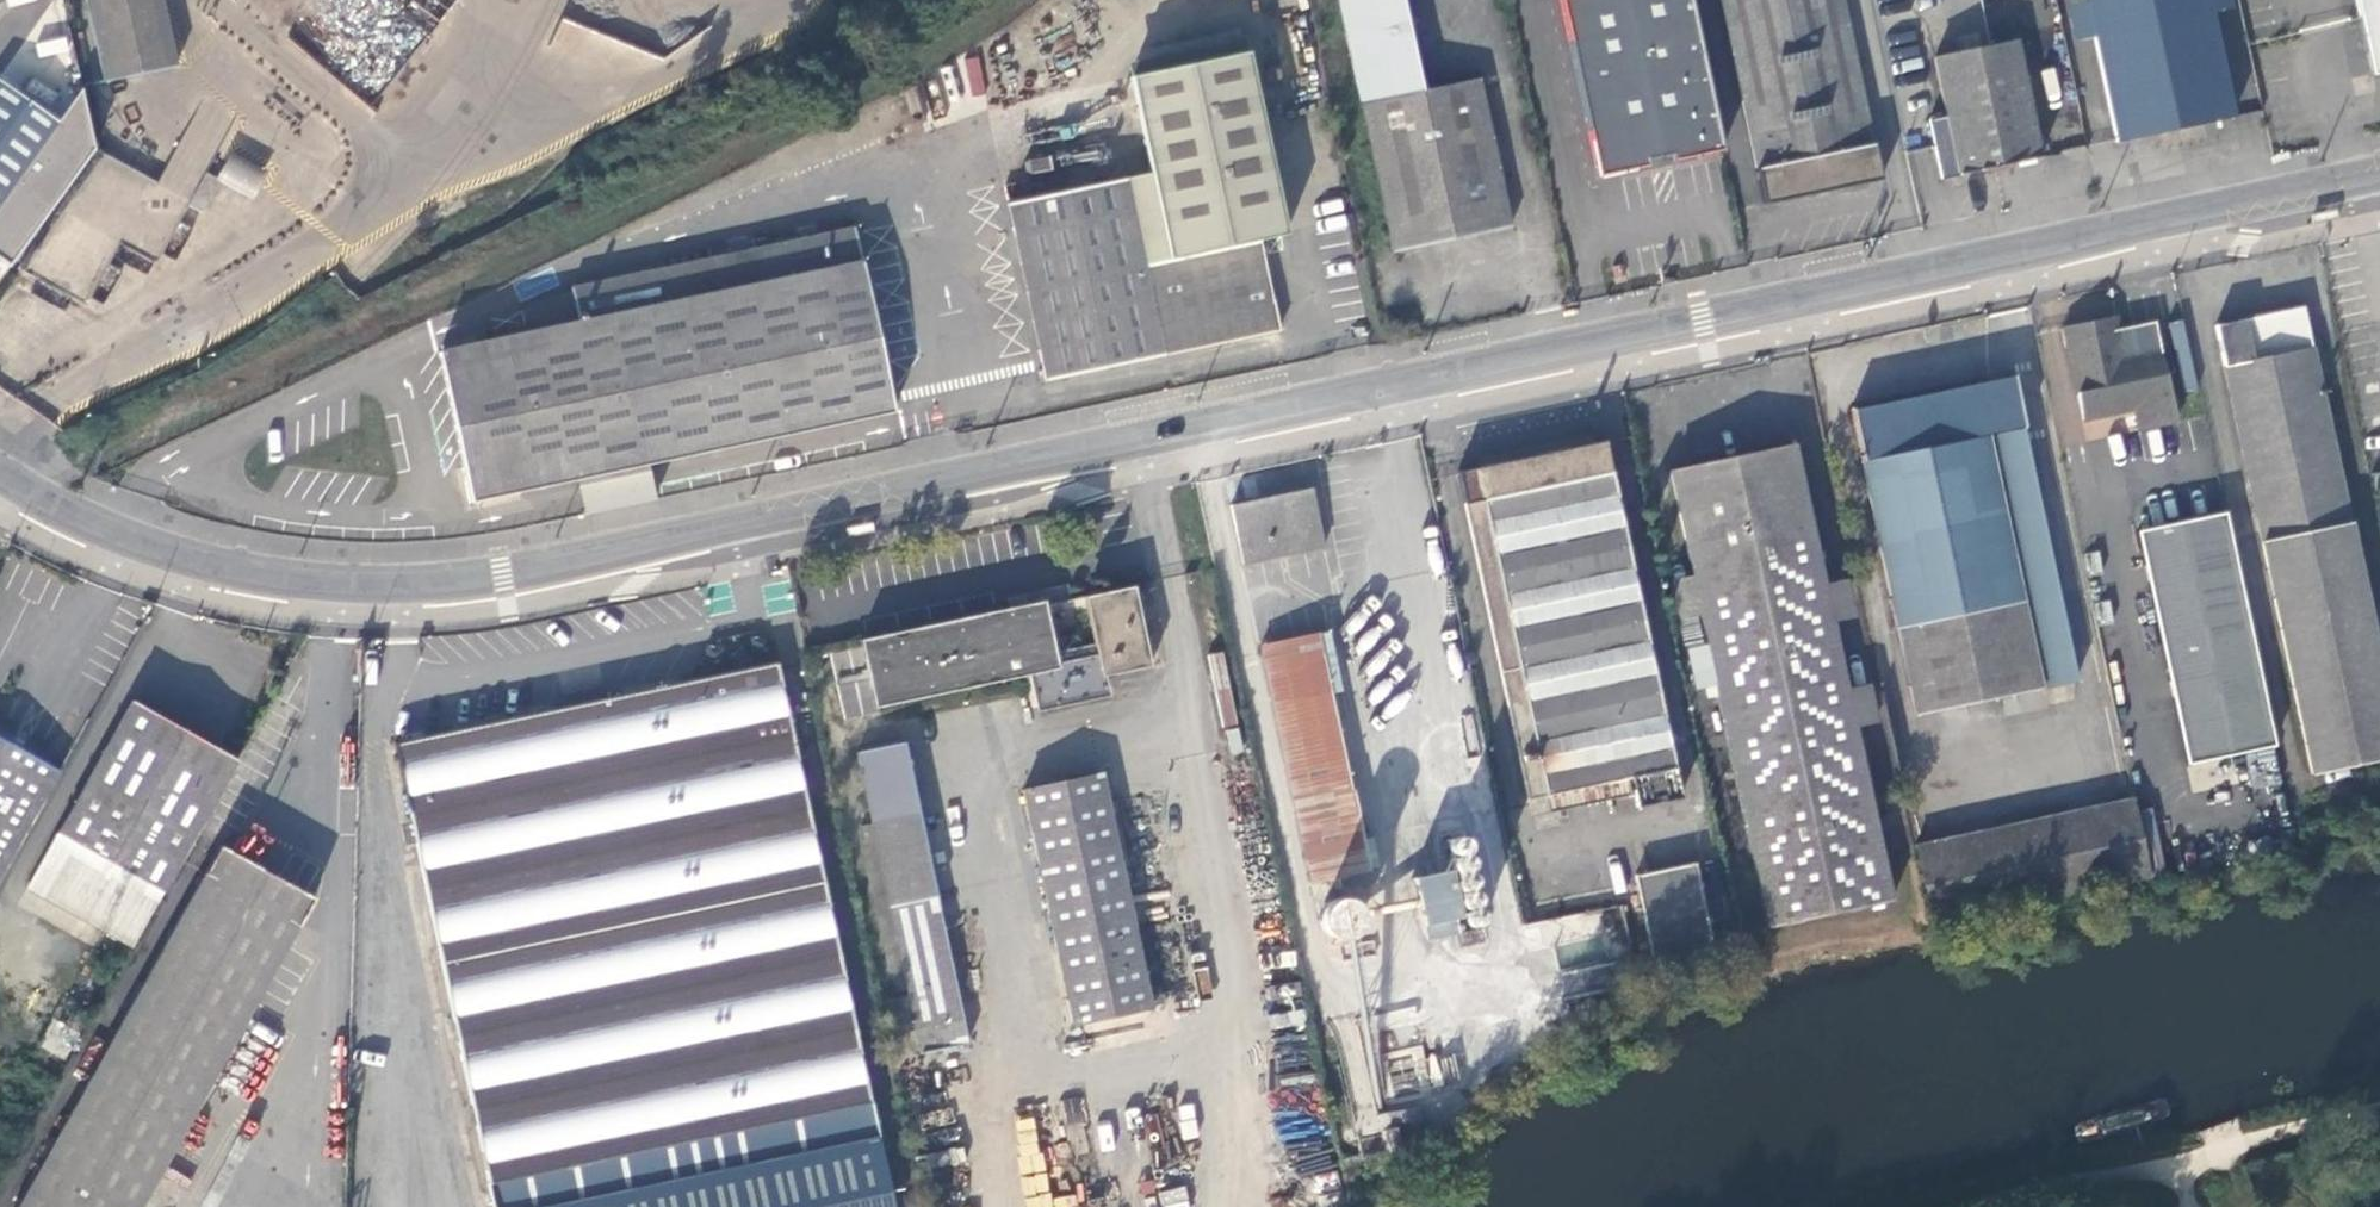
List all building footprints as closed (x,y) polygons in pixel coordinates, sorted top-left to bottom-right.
[(101,80),(175,63),(161,0),(83,0),(101,80)] [(1394,249),(1511,224),(1480,76),(1422,88),(1404,0),(1342,0),(1394,249)] [(1598,172),(1682,155),(1680,145),(1715,137),(1686,0),(1563,0),(1598,172)] [(1766,202),(1883,178),(1845,0),(1723,0),(1766,202)] [(2096,36),(2119,141),(2236,116),(2211,0),(2089,0),(2096,36)] [(2371,72),(2379,71),(2379,0),(2356,0),(2371,72)] [(1129,78),(1247,53),(1244,40),(1127,65),(1129,78)] [(1930,118),(1943,178),(2043,156),(2018,40),(1936,57),(1948,115),(1930,118)] [(1142,267),(1259,242),(1285,237),(1248,52),(1247,53),(1129,78),(1151,176),(1124,182),(1142,267)] [(86,108),(80,84),(62,109),(55,118),(36,104),(0,78),(0,201),(29,160),(42,169),(86,108)] [(42,95),(36,104),(55,118),(62,109),(42,95)] [(216,179),(252,198),(265,173),(230,154),(216,179)] [(1278,330),(1259,242),(1142,267),(1124,182),(1007,206),(1044,380),(1278,330)] [(471,499),(579,476),(649,462),(893,410),(854,225),(572,286),(573,290),(553,295),(519,308),(521,322),(540,318),(542,329),(439,350),(471,499)] [(2309,773),(2379,759),(2379,679),(2301,308),(2214,326),(2309,773)] [(2134,408),(2139,431),(2174,424),(2154,324),(2120,332),(2116,315),(2062,327),(2082,419),(2134,408)] [(1846,409),(1912,715),(2072,680),(2018,425),(2020,425),(2010,375),(1846,409)] [(1527,800),(1545,796),(1632,778),(1635,793),(1638,805),(1682,796),(1604,439),(1537,453),(1455,471),(1527,800)] [(1667,470),(1689,575),(1698,613),(1704,643),(1712,684),(1763,925),(1887,899),(1851,726),(1843,687),(1829,621),(1821,582),(1792,443),(1667,470)] [(586,512),(655,497),(653,483),(649,462),(579,476),(584,498),(586,512)] [(1231,502),(1243,563),(1324,546),(1312,485),(1231,502)] [(2225,512),(2138,531),(2190,766),(2278,747),(2225,512)] [(1698,613),(1689,575),(1666,580),(1675,618),(1698,613)] [(1846,576),(1821,582),(1829,621),(1854,616),(1846,576)] [(1033,669),(1040,704),(1106,691),(1103,675),(1152,665),(1135,586),(1086,596),(1096,643),(1052,652),(1042,605),(1027,608),(866,642),(879,701),(1033,669)] [(1328,630),(1317,632),(1330,692),(1340,689),(1328,630)] [(1330,692),(1317,632),(1259,644),(1310,882),(1327,879),(1350,874),(1370,870),(1364,840),(1353,790),(1350,790),(1330,692)] [(864,641),(829,647),(842,717),(876,711),(864,641)] [(1692,689),(1712,684),(1704,643),(1683,648),(1692,689)] [(858,1041),(776,660),(596,698),(393,741),(490,1206),(893,1206),(858,1041)] [(811,664),(813,677),(822,676),(819,663),(811,664)] [(1868,681),(1843,687),(1851,726),(1877,721),(1868,681)] [(161,892),(235,759),(183,730),(130,702),(57,834),(161,892)] [(60,769),(31,753),(0,736),(0,876),(60,769)] [(905,743),(860,752),(908,993),(915,1028),(920,1053),(965,1044),(905,743)] [(1024,789),(1070,1023),(1148,1007),(1103,773),(1024,789)] [(1632,778),(1545,796),(1548,812),(1635,793),(1632,778)] [(2128,798),(2034,818),(2052,898),(2145,878),(2128,798)] [(908,993),(872,814),(856,817),(887,973),(890,973),(895,996),(908,993)] [(2052,898),(2034,818),(1914,844),(1932,924),(2052,898)] [(132,944),(161,892),(57,834),(27,885),(132,944)] [(1373,838),(1364,840),(1370,870),(1379,869),(1373,838)] [(312,897),(217,844),(16,1206),(139,1206),(312,897)] [(1454,872),(1457,873),(1461,872),(1464,872),(1467,869),(1468,865),(1468,862),(1466,858),(1464,856),(1461,854),(1457,854),(1453,856),(1451,858),(1449,862),(1450,866),(1451,869),(1454,872)] [(1635,873),(1654,962),(1716,947),(1697,860),(1635,873)] [(1410,877),(1420,924),(1459,916),(1449,869),(1410,877)] [(1461,872),(1457,873),(1455,876),(1453,879),(1453,882),(1454,885),(1456,888),(1460,890),(1463,890),(1467,889),(1469,887),(1471,884),(1472,880),(1471,877),(1468,874),(1466,873),(1464,872),(1461,872)] [(1352,885),(1350,874),(1327,879),(1328,890),(1352,885)] [(1463,908),(1466,908),(1469,907),(1471,907),(1474,904),(1475,901),(1475,898),(1474,895),(1472,892),(1469,890),(1466,890),(1463,891),(1460,892),(1458,895),(1457,898),(1457,901),(1459,904),(1461,907),(1463,908)] [(1325,932),(1332,937),(1346,936),(1353,930),(1356,925),(1358,919),(1356,906),(1348,900),(1340,895),(1329,897),(1319,905),(1317,913),(1316,923),(1320,928),(1325,932)] [(1469,907),(1466,908),(1464,911),(1462,914),(1462,917),(1463,921),(1465,923),(1468,925),(1472,925),(1475,924),(1478,922),(1480,919),(1480,915),(1479,912),(1477,909),(1474,907),(1471,907),(1469,907)] [(891,1033),(915,1028),(908,993),(895,996),(884,998),(891,1033)] [(1394,1146),(1396,1154),(1424,1149),(1422,1138),(1435,1136),(1428,1098),(1414,1101),(1415,1105),(1387,1111),(1390,1127),(1384,1128),(1387,1147),(1394,1146)]
